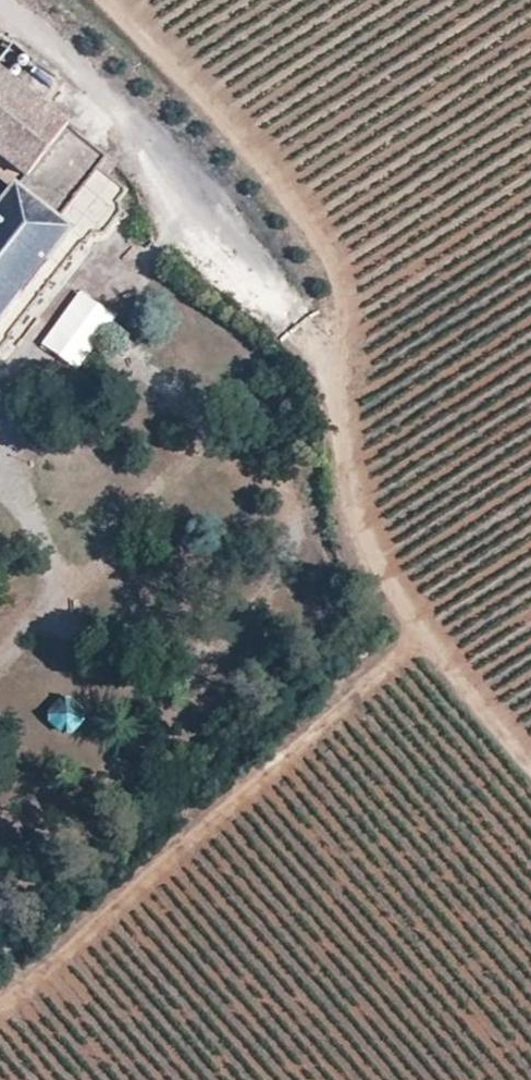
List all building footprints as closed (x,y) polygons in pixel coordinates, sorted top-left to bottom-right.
[(37,60),(17,85),(48,110),(67,84),(37,60)] [(26,179),(17,191),(56,222),(109,158),(48,110),(17,85),(0,72),(0,158),(26,179)] [(120,167),(109,158),(56,222),(17,191),(0,213),(0,356),(12,341),(10,340),(0,331),(74,239),(85,247),(87,248),(94,237),(105,237),(121,218),(119,206),(129,194),(110,178),(120,167)] [(10,340),(85,247),(74,239),(0,331),(10,340)] [(57,339),(93,299),(70,279),(35,320),(57,339)]
